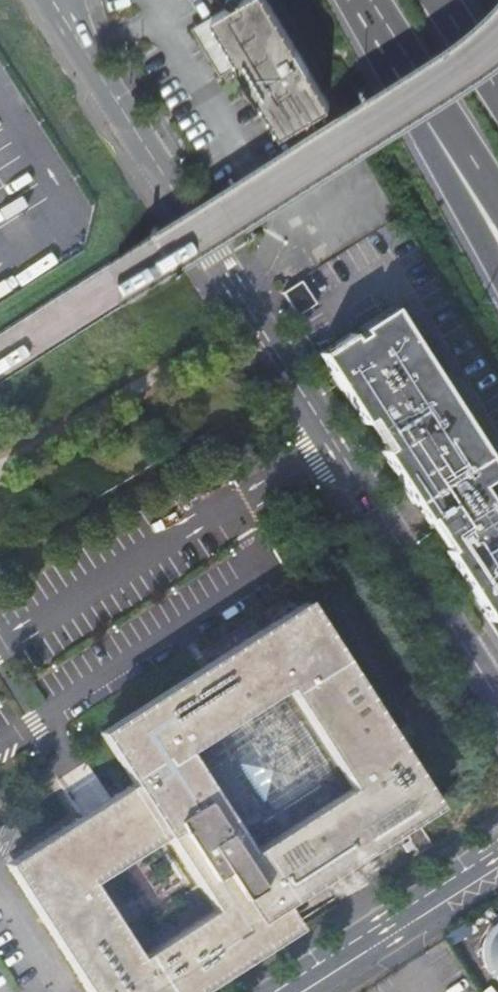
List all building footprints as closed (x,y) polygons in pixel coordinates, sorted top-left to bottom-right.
[(270,0),(238,0),(212,16),(214,19),(241,64),(239,65),(258,99),(261,97),(281,131),(331,103),(270,0)] [(241,64),(214,19),(195,32),(221,76),(239,65),(241,64)] [(390,309),(318,355),(361,421),(367,417),(387,448),(380,452),(424,520),(427,518),(448,550),(444,552),(487,619),(497,612),(497,496),(496,497),(486,482),(496,475),(390,309)] [(282,904),(435,806),(304,601),(97,732),(130,783),(27,850),(5,864),(88,991),(196,991),(297,928),(282,904)] [(496,922),(493,926),(490,929),(488,933),(486,936),(484,940),(484,944),(483,948),(483,952),(483,958),(484,961),(485,964),(487,969),(488,971),(490,975),(493,978),(497,984),(497,921),(496,922)]
